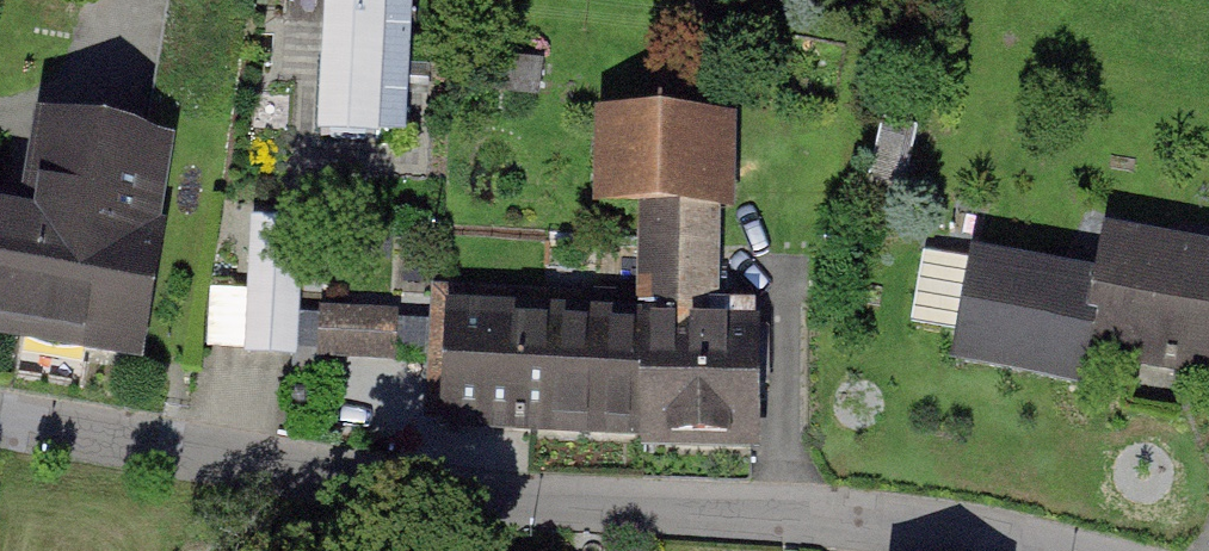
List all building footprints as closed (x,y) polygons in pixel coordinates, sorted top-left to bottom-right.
[(389,0),(329,0),(324,148),(385,150),(389,0)] [(734,122),(601,117),(597,202),(731,207),(734,122)] [(144,364),(177,158),(38,137),(26,215),(0,211),(0,342),(144,364)] [(258,228),(258,284),(215,283),(214,345),(303,346),(304,229),(258,228)] [(1109,230),(1085,353),(1208,377),(1208,250),(1109,230)] [(1076,394),(1099,271),(979,248),(955,371),(1076,394)] [(328,306),(327,352),(386,353),(387,307),(328,306)] [(447,445),(598,447),(600,341),(448,340),(447,445)] [(600,341),(598,447),(757,449),(758,344),(600,341)]
